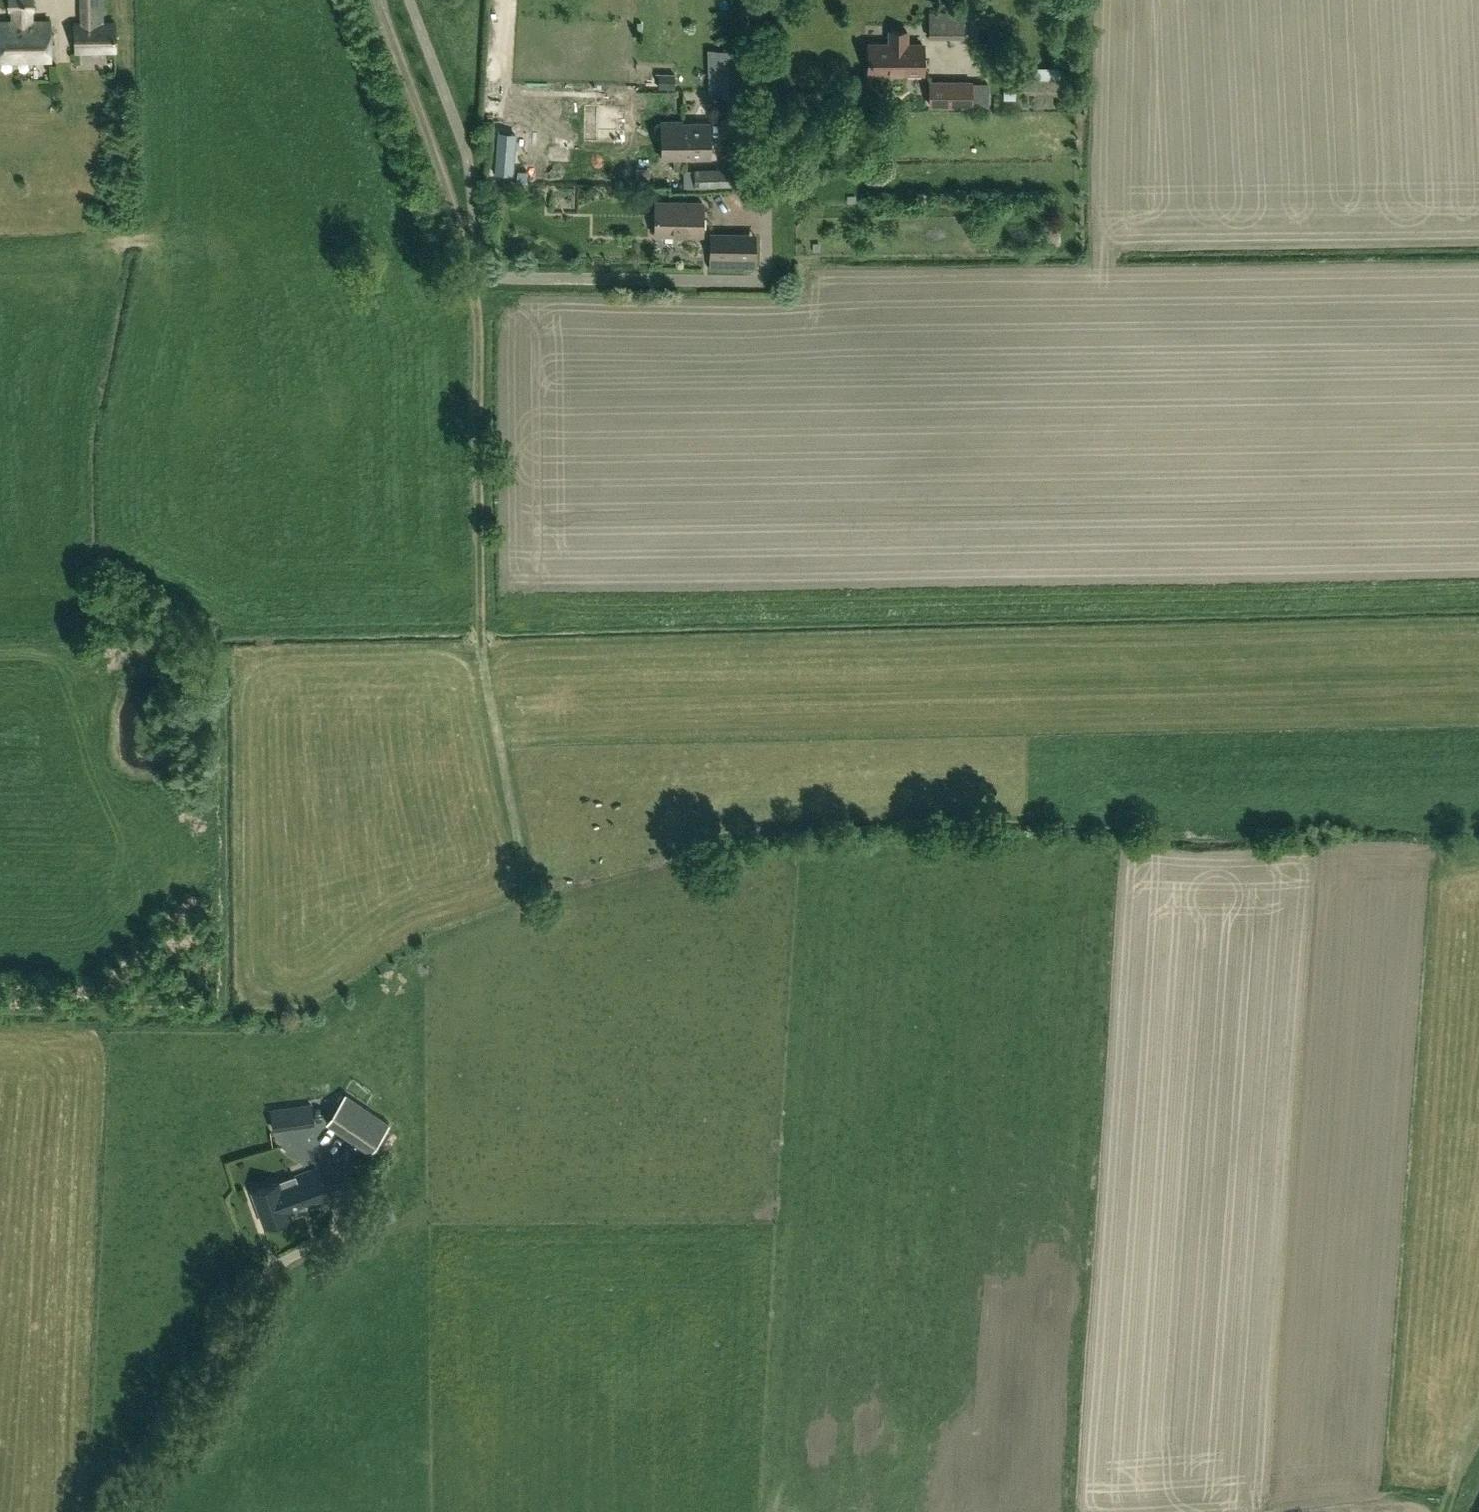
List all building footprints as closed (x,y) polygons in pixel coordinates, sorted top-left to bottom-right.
[(50,22),(32,22),(32,11),(34,11),(34,0),(9,0),(9,12),(12,12),(12,23),(0,23),(0,62),(50,61),(50,22)] [(104,22),(104,9),(79,9),(79,23),(74,23),(74,55),(117,54),(116,22),(104,22)] [(964,12),(929,11),(928,38),(963,39),(964,12)] [(869,74),(923,74),(923,47),(906,47),(906,33),(890,33),(890,47),(869,47),(869,74)] [(1060,67),(1022,66),(1021,79),(1060,80),(1060,67)] [(658,88),(674,89),(674,75),(658,74),(658,88)] [(972,109),(972,82),(929,82),(928,108),(972,109)] [(708,104),(722,104),(721,92),(707,93),(708,104)] [(620,138),(620,100),(580,100),(580,138),(620,138)] [(679,137),(679,122),(661,122),(661,160),(673,160),(673,169),(679,169),(679,146),(683,146),(683,137),(679,137)] [(681,122),(679,122),(679,137),(683,137),(683,146),(679,146),(679,169),(682,169),(682,160),(710,159),(710,124),(681,124),(681,122)] [(516,134),(498,132),(495,172),(513,173),(516,134)] [(734,167),(694,169),(694,171),(685,171),(686,186),(687,186),(687,190),(703,189),(703,186),(735,185),(734,167)] [(527,170),(517,169),(517,181),(526,182),(527,170)] [(654,235),(702,236),(703,205),(655,203),(654,235)] [(755,236),(711,235),(710,258),(754,259),(755,236)] [(390,1123),(345,1093),(325,1122),(370,1152),(390,1123)] [(294,1137),(306,1135),(305,1123),(292,1125),(294,1137)] [(253,1192),(265,1227),(328,1204),(315,1170),(253,1192)]
